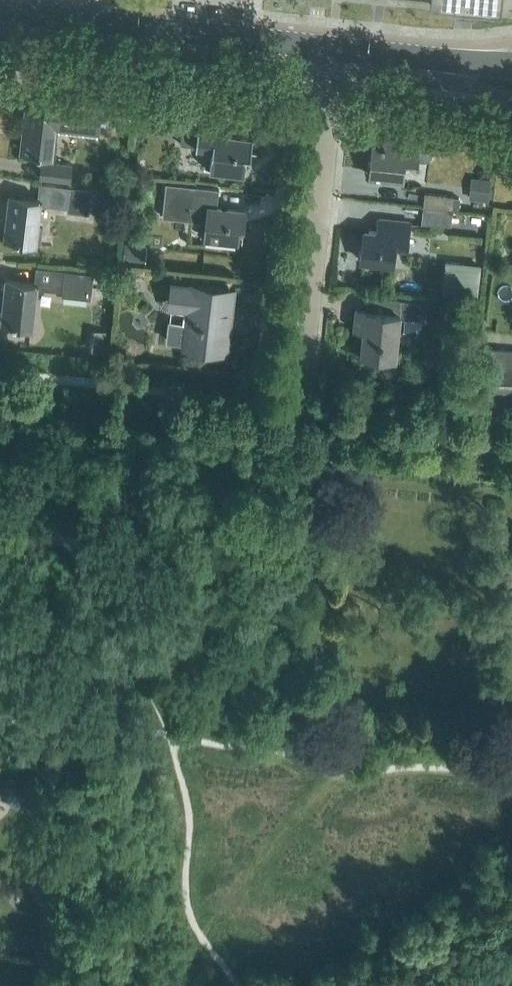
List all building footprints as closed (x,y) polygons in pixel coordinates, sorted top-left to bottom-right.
[(98,133),(102,97),(47,91),(45,111),(25,109),(20,152),(53,156),(56,129),(98,133)] [(199,112),(199,115),(184,113),(181,144),(196,146),(195,147),(212,148),(210,169),(244,173),(246,152),(251,152),(253,135),(224,131),(226,115),(199,112)] [(427,140),(419,139),(419,137),(385,133),(384,142),(381,142),(381,145),(373,144),(370,176),(402,179),(404,159),(416,160),(424,162),(429,160),(431,156),(433,147),(431,142),(427,140)] [(70,182),(72,164),(41,160),(39,178),(70,182)] [(472,179),(470,201),(490,203),(491,181),(472,179)] [(242,225),(244,210),(216,207),(218,189),(169,183),(165,216),(207,221),(205,236),(237,240),(239,225),(242,225)] [(41,204),(67,207),(66,211),(88,214),(91,189),(43,184),(42,199),(9,195),(4,239),(37,243),(41,204)] [(452,209),(453,196),(424,193),(422,205),(452,209)] [(453,196),(452,209),(465,210),(466,197),(453,196)] [(450,225),(451,212),(422,209),(421,222),(450,225)] [(407,247),(409,222),(379,218),(377,231),(364,230),(361,260),(393,263),(395,245),(407,247)] [(126,243),(125,255),(139,255),(140,243),(126,243)] [(477,301),(480,266),(447,262),(444,298),(477,301)] [(113,273),(114,265),(104,264),(103,272),(113,273)] [(62,295),(78,297),(91,298),(94,274),(35,267),(34,283),(5,280),(1,323),(33,327),(38,288),(63,291),(62,295)] [(189,306),(188,322),(168,320),(166,341),(185,343),(185,342),(205,344),(205,346),(225,348),(229,315),(233,316),(234,305),(230,305),(232,289),(192,284),(192,286),(174,284),(171,304),(189,306)] [(421,320),(423,302),(382,297),(381,311),(356,309),(353,328),(363,329),(361,353),(395,357),(400,314),(405,315),(404,318),(421,320)] [(485,349),(484,365),(483,390),(511,391),(511,351),(485,349)] [(1,800),(12,806),(18,794),(8,788),(1,800)]
